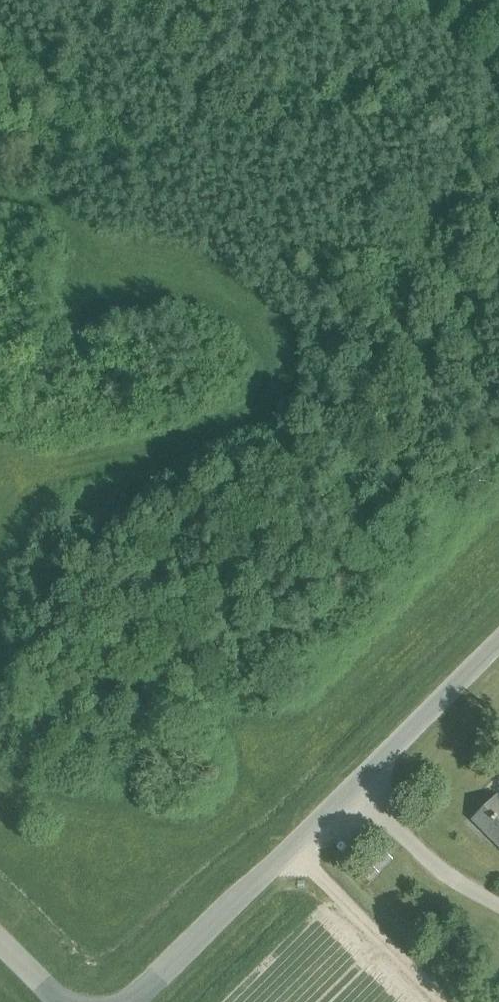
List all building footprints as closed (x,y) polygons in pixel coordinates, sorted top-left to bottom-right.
[(471,819),(472,820),(473,819),(498,845),(498,798),(497,796),(497,795),(497,794),(471,819)]
